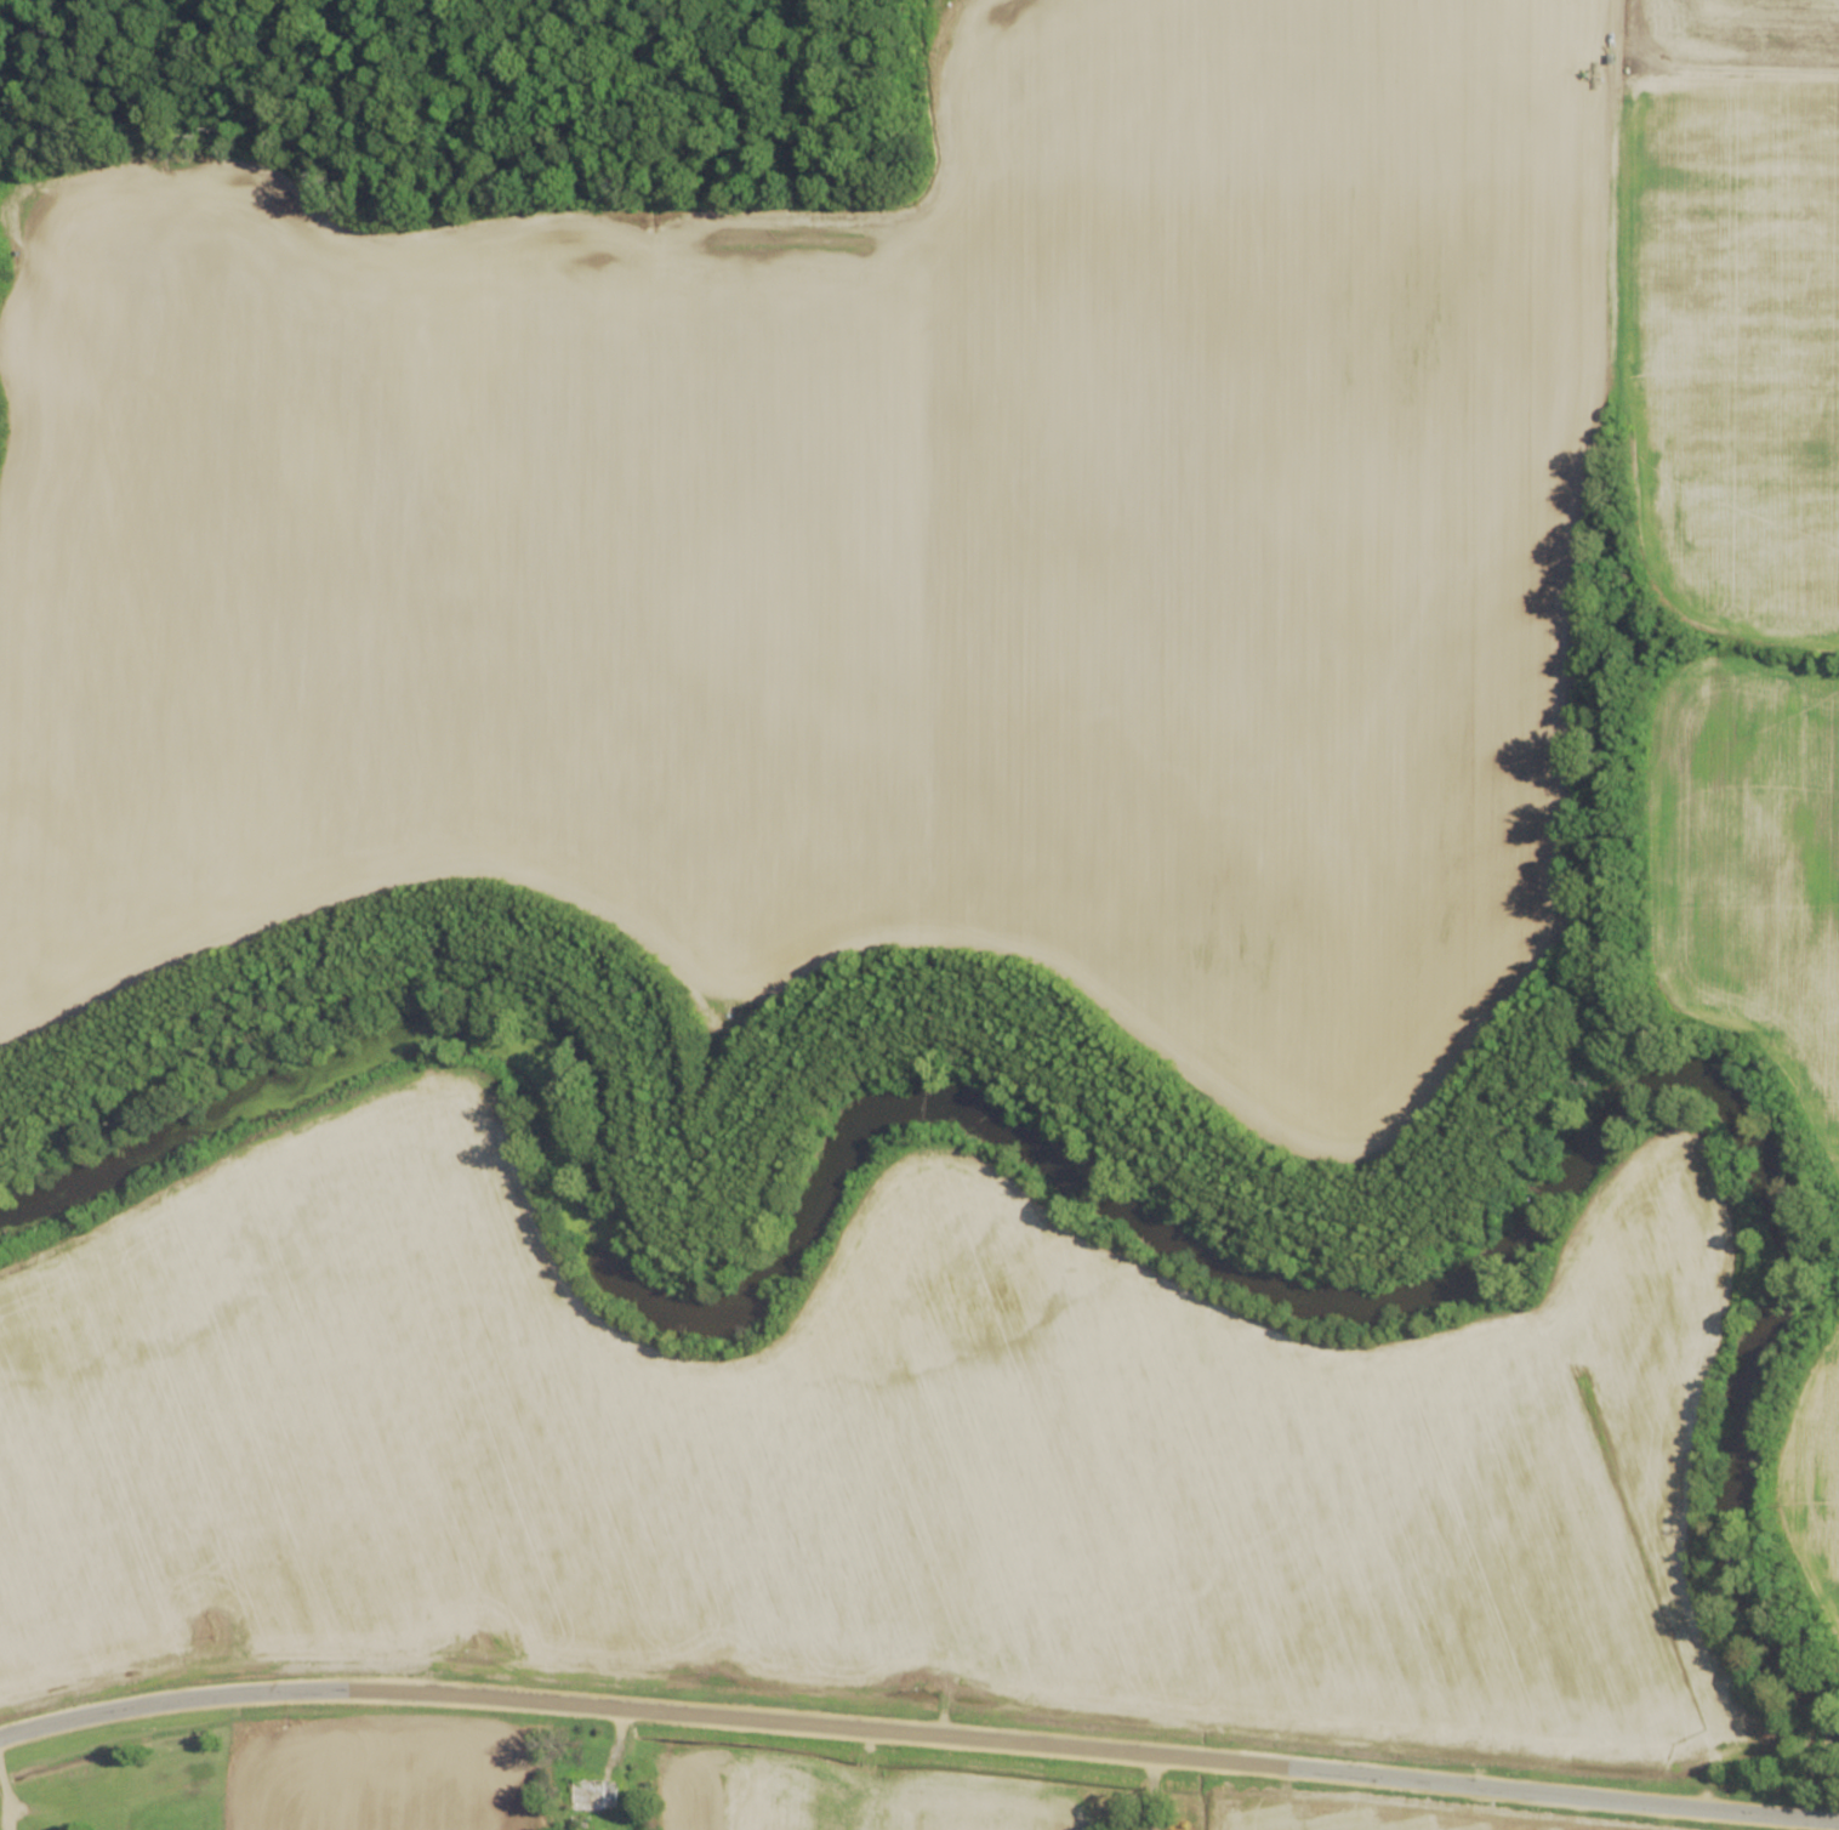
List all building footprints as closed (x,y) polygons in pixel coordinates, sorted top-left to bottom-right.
[(599,1810),(599,1801),(614,1801),(614,1783),(569,1783),(569,1810),(599,1810)]
